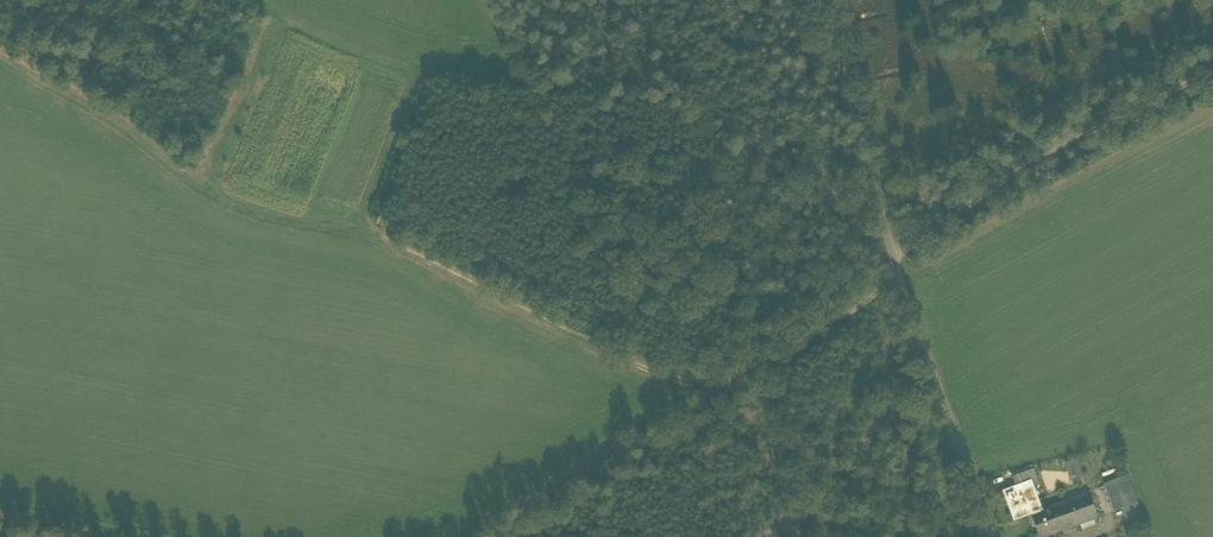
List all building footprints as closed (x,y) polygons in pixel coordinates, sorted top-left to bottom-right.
[(1033,469),(1027,472),(1030,481),(1032,485),(1038,482),(1033,469)] [(1027,472),(1012,477),(1016,486),(1030,481),(1027,472)] [(1127,475),(1104,484),(1114,511),(1122,508),(1137,503),(1127,475)] [(1016,486),(1003,491),(1011,514),(1028,508),(1030,515),(1041,511),(1032,485),(1030,481),(1016,486)] [(1087,494),(1051,507),(1060,531),(1096,517),(1087,494)] [(1137,503),(1122,508),(1130,529),(1144,523),(1137,503)] [(1030,515),(1039,536),(1043,536),(1060,531),(1051,507),(1041,511),(1030,515)] [(1013,521),(1030,515),(1028,508),(1011,514),(1013,521)]
